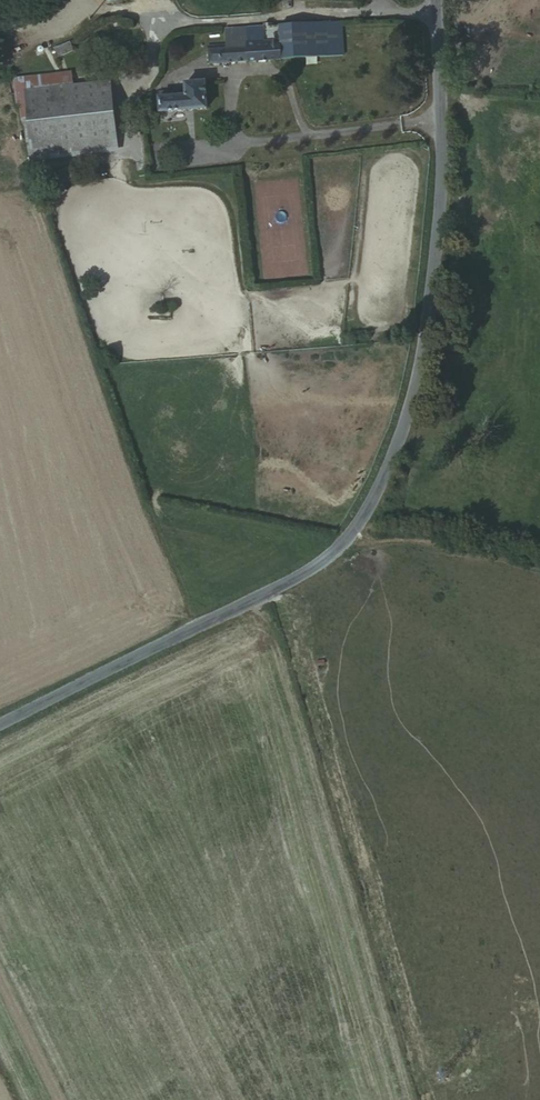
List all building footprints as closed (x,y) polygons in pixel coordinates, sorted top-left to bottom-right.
[(307,22),(309,57),(336,54),(333,20),(307,22)] [(273,42),(275,60),(309,57),(307,22),(272,26),(273,42)] [(272,26),(254,27),(255,43),(273,42),(272,26)] [(255,43),(254,27),(240,28),(241,48),(234,48),(233,44),(209,46),(208,50),(203,51),(204,65),(275,60),(273,42),(255,43)] [(55,47),(58,54),(73,48),(70,41),(55,47)] [(18,72),(18,81),(18,84),(65,80),(64,68),(18,72)] [(13,99),(20,141),(27,140),(28,147),(96,140),(97,143),(111,142),(105,76),(65,80),(18,84),(18,81),(6,82),(8,100),(13,99)] [(161,97),(153,97),(154,112),(201,109),(199,83),(179,83),(179,88),(172,88),(172,94),(161,95),(161,97)]
